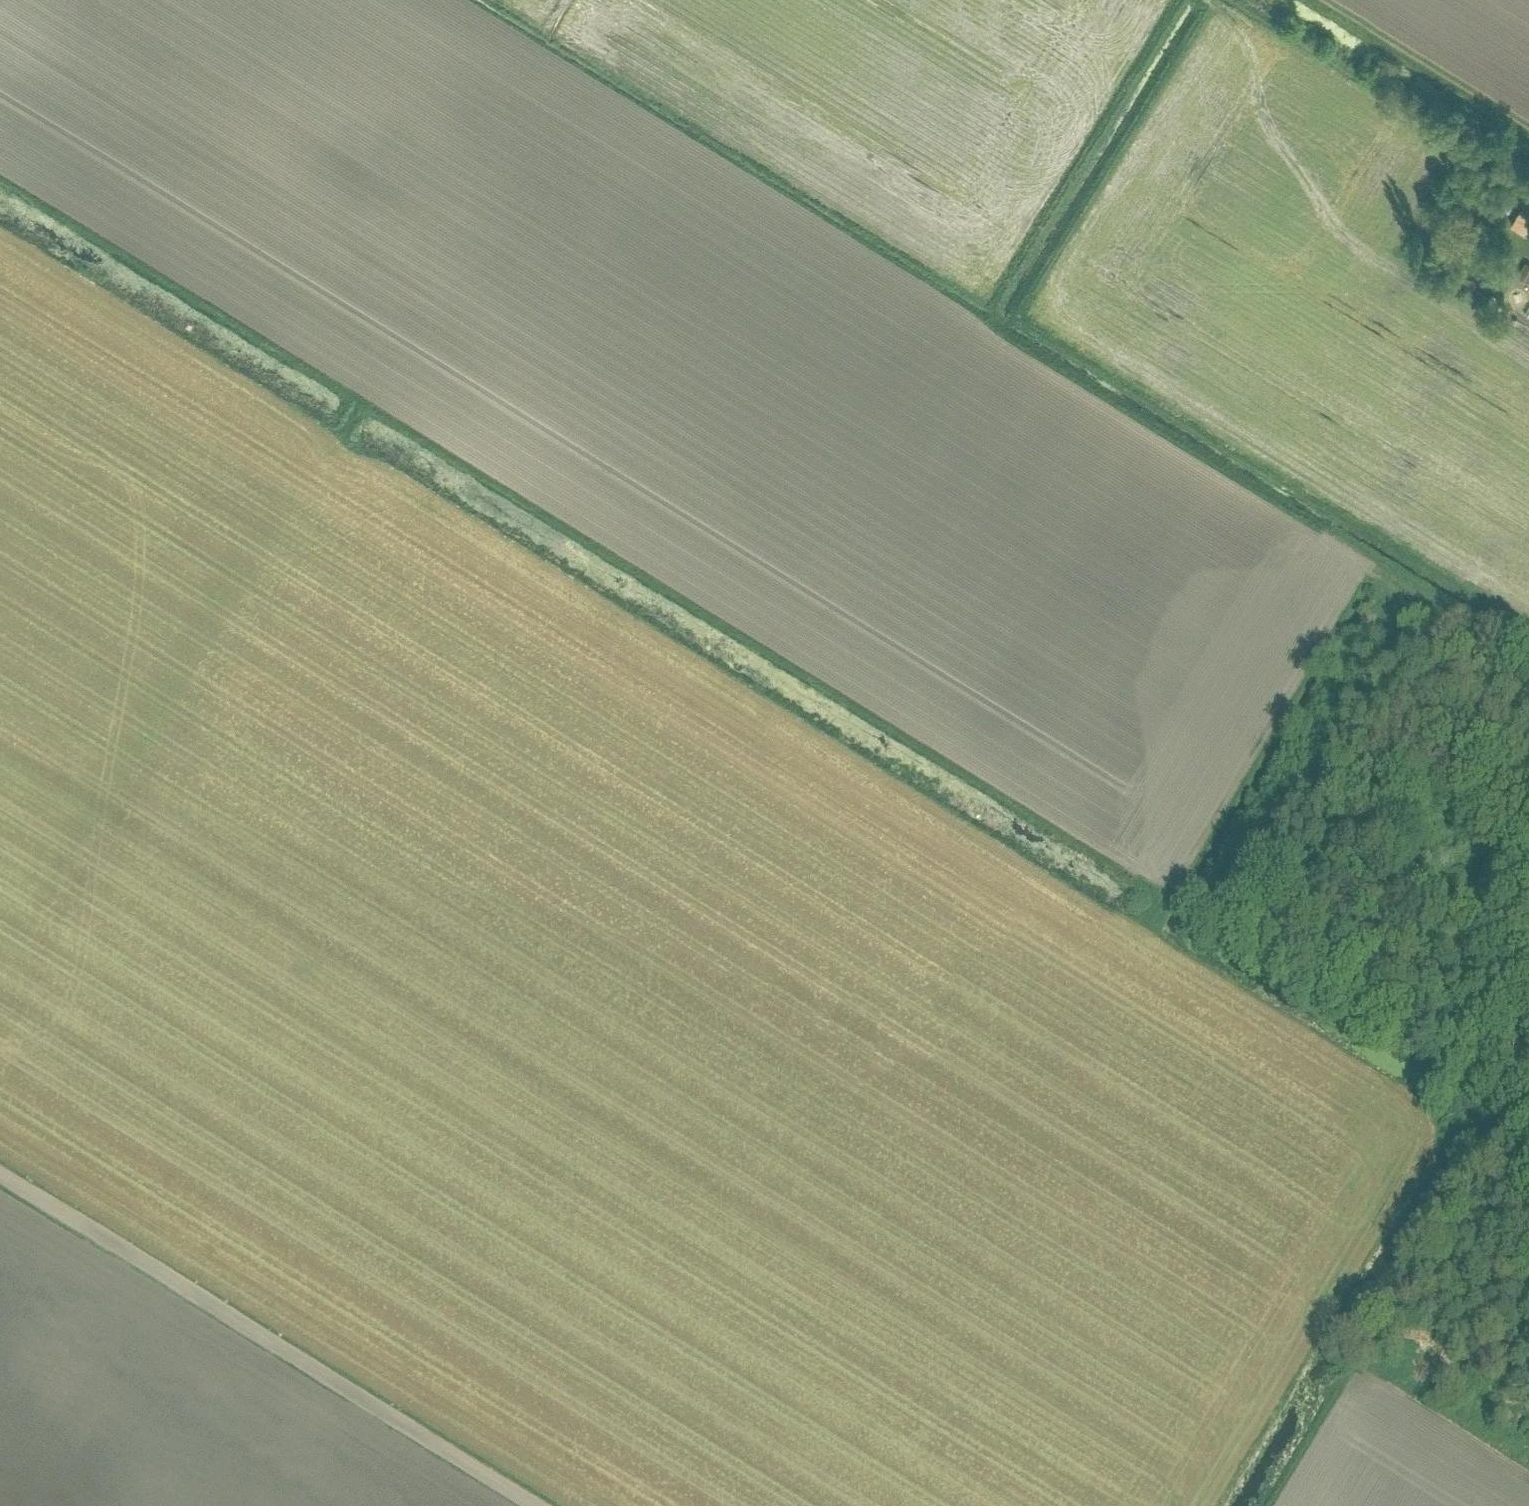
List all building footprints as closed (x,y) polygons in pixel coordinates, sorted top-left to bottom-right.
[(1510,225),(1528,237),(1528,198),(1527,197),(1510,225)] [(1526,261),(1518,274),(1528,281),(1528,263),(1526,261)] [(1518,305),(1528,312),(1528,299),(1524,296),(1518,305)]
